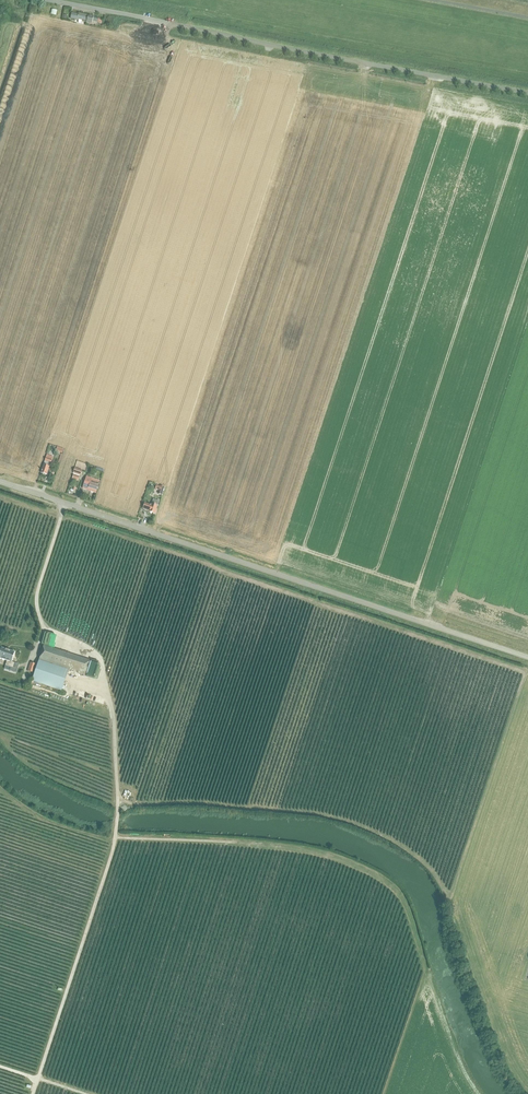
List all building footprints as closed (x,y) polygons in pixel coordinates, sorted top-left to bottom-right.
[(72,13),(71,19),(78,20),(78,22),(82,23),(82,21),(86,22),(88,15),(78,13),(78,14),(72,13)] [(48,470),(53,457),(47,455),(41,473),(50,476),(51,471),(48,470)] [(86,477),(82,489),(88,491),(89,489),(91,490),(91,491),(96,493),(99,483),(91,481),(92,479),(86,477)] [(160,487),(158,486),(156,490),(159,491),(158,494),(162,495),(164,487),(160,486),(160,487)] [(145,504),(143,509),(149,512),(155,514),(159,501),(153,499),(151,506),(145,504)] [(32,681),(62,690),(69,669),(85,674),(90,660),(44,645),(32,681)] [(0,652),(0,659),(7,661),(6,665),(13,668),(15,663),(12,662),(15,652),(1,648),(0,652)] [(34,672),(36,664),(31,662),(28,670),(34,672)]
